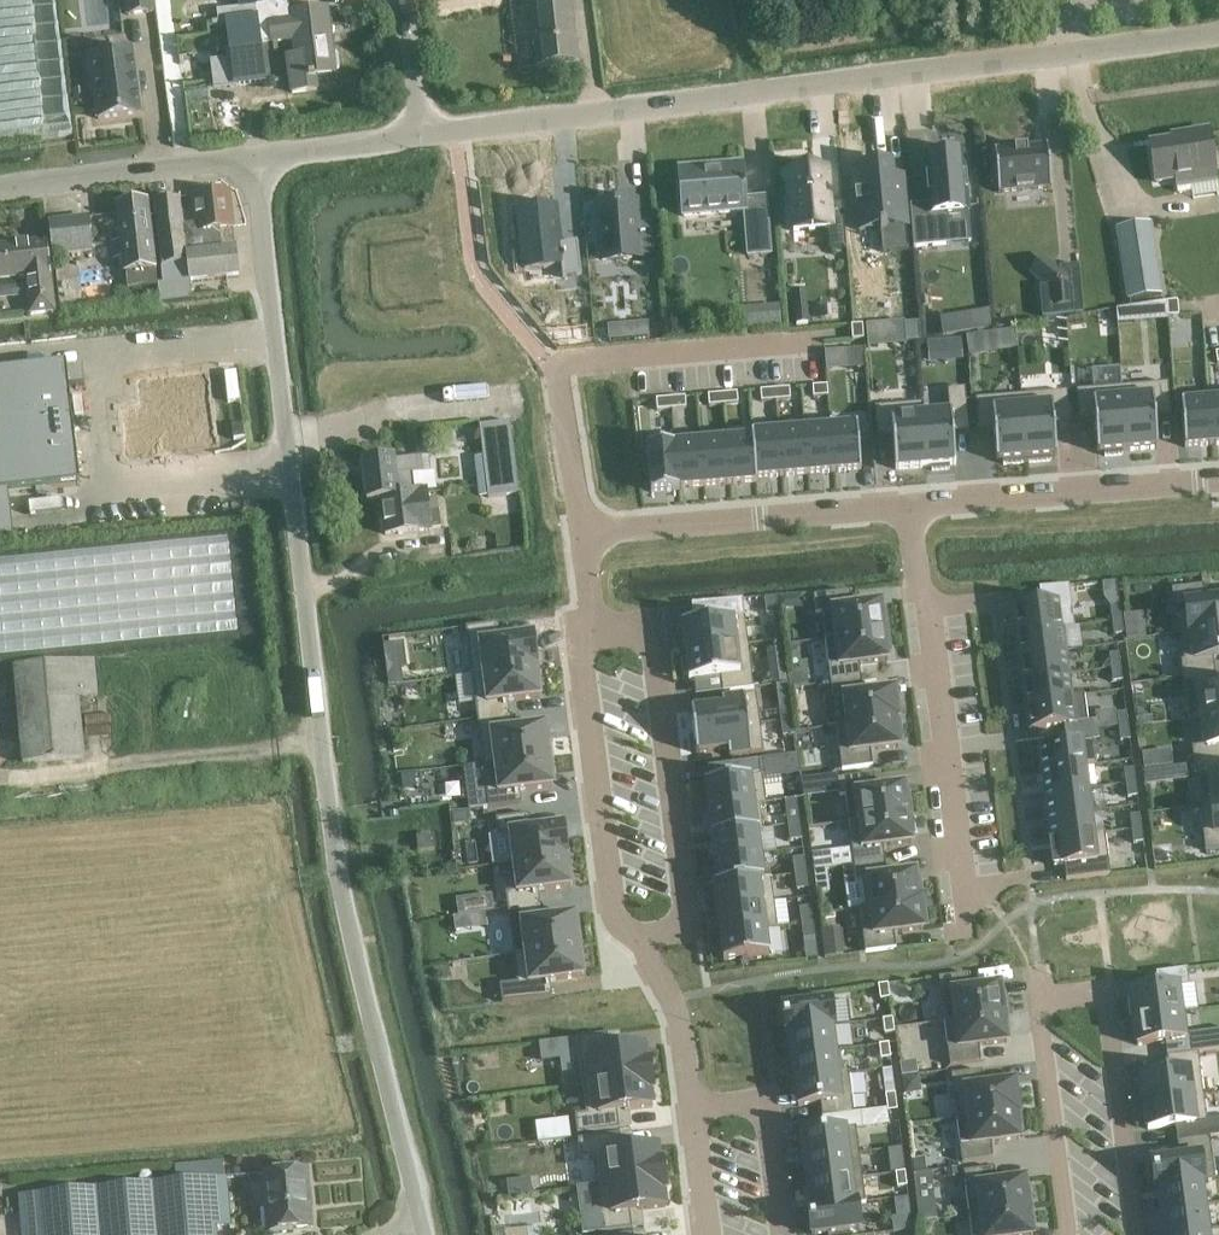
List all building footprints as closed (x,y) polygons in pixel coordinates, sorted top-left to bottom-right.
[(154,13),(152,0),(125,0),(127,17),(154,13)] [(217,22),(228,20),(232,55),(209,58),(212,90),(266,83),(261,41),(272,40),(273,43),(294,41),(296,55),(287,56),(291,94),(317,90),(315,75),(335,73),(335,71),(340,68),(339,54),(332,52),(327,8),(291,12),(290,0),(255,5),(255,7),(216,12),(217,22)] [(537,67),(577,63),(571,0),(530,0),(537,67)] [(140,112),(133,50),(113,52),(114,59),(90,62),(94,96),(96,95),(99,117),(140,112)] [(1179,194),(1218,188),(1209,130),(1184,134),(1185,139),(1150,144),(1156,182),(1175,180),(1176,191),(1179,194)] [(1051,187),(1047,146),(1027,148),(1027,147),(1024,147),(1024,148),(1016,149),(1016,148),(1014,148),(1014,150),(994,152),(998,192),(1051,187)] [(913,247),(946,245),(943,214),(968,211),(963,153),(924,157),(928,203),(909,205),(913,247)] [(891,164),(854,168),(856,193),(855,193),(855,195),(856,194),(857,204),(856,204),(856,205),(857,205),(859,231),(880,229),(882,253),(909,251),(902,183),(893,184),(891,164)] [(679,169),(683,216),(745,211),(748,256),(771,254),(767,197),(745,198),(743,169),(723,171),(704,172),(703,167),(679,169)] [(825,171),(788,174),(793,232),(827,229),(829,250),(846,248),(842,203),(828,204),(825,171)] [(191,224),(199,281),(240,276),(237,245),(221,247),(219,228),(234,227),(230,191),(193,195),(196,223),(191,224)] [(199,281),(191,224),(184,225),(180,197),(154,200),(163,284),(189,281),(189,282),(199,281)] [(156,268),(148,202),(116,205),(120,243),(111,244),(113,259),(122,257),(124,272),(156,268)] [(636,202),(598,205),(602,259),(655,255),(652,221),(638,223),(636,202)] [(556,206),(518,211),(524,267),(561,263),(563,278),(582,275),(578,242),(560,244),(556,206)] [(89,216),(47,221),(53,257),(93,252),(89,216)] [(982,234),(982,216),(968,216),(968,234),(982,234)] [(1044,236),(1046,258),(1076,255),(1072,219),(1064,220),(1066,234),(1044,236)] [(1129,300),(1161,295),(1150,224),(1118,229),(1129,300)] [(0,245),(0,281),(25,278),(29,316),(56,313),(48,240),(0,245)] [(1167,303),(1168,317),(1179,316),(1178,302),(1167,303)] [(778,325),(777,303),(741,305),(742,327),(778,325)] [(1131,305),(1131,319),(1154,318),(1154,304),(1131,305)] [(990,312),(940,314),(940,331),(991,329),(990,312)] [(852,326),(853,340),(864,339),(862,325),(852,326)] [(946,350),(960,349),(958,338),(925,342),(927,360),(947,358),(946,350)] [(9,537),(4,494),(80,485),(66,365),(0,373),(0,537),(9,537)] [(206,373),(146,380),(153,446),(214,440),(206,373)] [(1123,387),(1128,451),(1158,449),(1155,417),(1171,415),(1168,384),(1123,387)] [(812,387),(813,398),(828,397),(827,386),(812,387)] [(1128,451),(1123,387),(1077,391),(1080,423),(1095,421),(1098,454),(1104,453),(1105,457),(1122,456),(1122,452),(1128,451)] [(790,389),(775,390),(776,401),(790,400),(790,389)] [(921,404),(926,467),(931,467),(932,471),(949,469),(949,465),(956,465),(953,433),(969,431),(965,389),(948,390),(950,413),(923,416),(922,404),(921,404)] [(761,402),(776,401),(775,390),(761,391),(761,402)] [(1022,396),(1027,463),(1029,463),(1051,461),(1051,457),(1057,457),(1054,424),(1069,423),(1067,392),(1022,396)] [(737,393),(723,394),(723,405),(738,404),(737,393)] [(709,406),(723,405),(723,394),(708,396),(709,406)] [(1027,463),(1022,396),(976,399),(978,430),(994,429),(997,461),(1003,461),(1003,465),(1025,463),(1027,463)] [(685,397),(671,399),(672,410),(686,408),(685,397)] [(657,411),(672,410),(671,399),(656,400),(657,411)] [(1208,401),(1212,445),(1218,445),(1218,400),(1208,401)] [(1208,401),(1182,403),(1185,448),(1212,445),(1208,401)] [(926,467),(921,404),(875,408),(878,439),(893,437),(896,470),(926,467)] [(510,422),(479,426),(488,497),(519,494),(510,422)] [(858,426),(831,428),(835,472),(861,470),(858,426)] [(831,428),(805,430),(809,474),(835,472),(831,428)] [(805,430),(779,432),(783,477),(809,474),(805,430)] [(779,432),(753,434),(757,479),(783,477),(779,432)] [(752,438),(728,440),(731,485),(757,482),(757,479),(753,434),(751,435),(752,438)] [(728,440),(702,442),(705,487),(731,485),(728,440)] [(702,442),(676,445),(679,489),(705,487),(702,442)] [(676,445),(647,447),(651,493),(679,491),(679,489),(676,445)] [(394,458),(362,462),(367,500),(381,499),(385,534),(441,528),(439,510),(428,511),(426,492),(414,493),(412,474),(424,472),(422,456),(394,459),(394,458)] [(1017,634),(1062,628),(1074,627),(1069,585),(1039,589),(1041,604),(1013,608),(1017,634)] [(1218,629),(1218,600),(1206,601),(1204,586),(1172,590),(1174,607),(1185,606),(1188,632),(1180,633),(1180,634),(1218,629)] [(852,608),(852,606),(850,593),(844,593),(815,597),(814,597),(816,614),(822,614),(825,640),(833,639),(881,633),(888,632),(885,612),(882,612),(881,606),(881,604),(877,605),(852,608)] [(778,613),(776,598),(764,599),(766,614),(778,613)] [(1112,622),(1122,620),(1120,607),(1110,608),(1112,622)] [(685,653),(748,645),(744,616),(681,624),(685,653)] [(1122,620),(1112,622),(1114,635),(1123,634),(1124,634),(1122,620)] [(498,624),(466,628),(472,675),(538,666),(534,635),(500,640),(498,624)] [(1062,628),(1017,634),(1020,657),(1065,651),(1062,628)] [(1215,673),(1213,659),(1218,658),(1218,629),(1180,634),(1184,661),(1181,661),(1183,678),(1215,673)] [(888,659),(887,653),(891,652),(888,632),(881,633),(833,639),(825,640),(829,669),(831,684),(855,680),(861,680),(860,666),(859,665),(884,661),(889,661),(888,659)] [(748,645),(685,653),(686,657),(682,658),(684,676),(688,675),(689,681),(721,677),(723,692),(753,688),(751,673),(748,645)] [(1065,651),(1020,657),(1023,680),(1068,674),(1065,651)] [(1111,669),(1121,667),(1119,654),(1109,655),(1111,668),(1111,669)] [(95,659),(13,667),(24,764),(85,758),(80,698),(98,696),(95,659)] [(538,666),(472,675),(477,720),(510,716),(508,701),(541,697),(537,668),(538,667),(538,666)] [(1121,667),(1111,669),(1113,682),(1122,681),(1121,667)] [(1218,717),(1218,688),(1217,688),(1215,673),(1183,678),(1188,721),(1218,717)] [(1068,674),(1023,680),(1026,703),(1071,697),(1068,674)] [(863,694),(861,680),(855,680),(831,684),(832,698),(833,700),(843,699),(844,699),(848,724),(848,726),(894,720),(896,720),(895,717),(898,717),(898,715),(895,715),(894,706),(896,706),(896,704),(894,704),(892,696),(895,695),(895,693),(892,694),(892,691),(891,691),(863,694)] [(694,732),(757,724),(754,696),(722,699),(723,707),(692,711),(694,732)] [(1075,723),(1071,697),(1026,703),(1029,729),(1075,723)] [(781,722),(792,720),(791,705),(779,706),(781,722)] [(1119,728),(1128,726),(1127,713),(1126,713),(1117,714),(1119,728)] [(510,716),(477,720),(483,765),(550,756),(547,738),(546,739),(544,725),(512,730),(510,716)] [(1218,761),(1218,717),(1188,721),(1189,722),(1203,720),(1206,746),(1192,748),(1194,764),(1218,761)] [(792,720),(781,722),(783,737),(794,736),(792,720)] [(896,722),(896,720),(894,720),(848,726),(848,724),(846,724),(836,726),(840,757),(842,771),(866,767),(873,767),(871,754),(870,751),(898,747),(899,747),(898,740),(902,740),(899,722),(896,722)] [(757,724),(694,732),(697,754),(728,750),(729,757),(761,753),(757,724)] [(1128,726),(1119,728),(1120,741),(1128,740),(1130,740),(1128,726)] [(1039,748),(1042,772),(1096,765),(1093,741),(1039,748)] [(550,756),(483,765),(489,808),(521,804),(519,791),(552,787),(550,774),(552,774),(550,756)] [(1218,805),(1218,761),(1194,764),(1200,808),(1218,805)] [(1096,765),(1042,772),(1045,795),(1087,789),(1085,767),(1096,766),(1096,765)] [(1126,784),(1136,783),(1134,769),(1124,770),(1124,771),(1126,784)] [(708,808),(759,802),(765,801),(761,775),(705,783),(708,808)] [(835,775),(802,777),(803,795),(836,794),(835,775)] [(876,790),(875,787),(874,775),(867,776),(838,779),(837,780),(839,797),(845,796),(849,823),(856,822),(904,816),(912,815),(909,794),(905,795),(905,788),(905,787),(901,787),(876,790)] [(1136,783),(1126,784),(1128,798),(1137,797),(1136,783)] [(1087,789),(1045,795),(1048,818),(1090,812),(1087,789)] [(711,833),(756,827),(762,827),(759,802),(708,808),(711,833)] [(1218,850),(1218,805),(1200,808),(1205,852),(1218,850)] [(787,826),(799,824),(797,809),(785,810),(787,826)] [(1090,812),(1048,818),(1051,841),(1105,834),(1105,832),(1093,834),(1090,812)] [(528,815),(496,819),(498,837),(510,835),(513,863),(568,856),(564,825),(530,830),(528,815)] [(912,842),(911,836),(914,835),(912,815),(904,816),(856,822),(849,823),(852,851),(854,865),(854,866),(878,863),(885,862),(883,848),(883,847),(908,844),(912,844),(912,842)] [(1132,830),(1142,829),(1140,815),(1130,816),(1130,817),(1132,830)] [(799,824),(787,826),(789,841),(801,839),(799,824)] [(715,858),(759,853),(756,827),(711,833),(715,858)] [(1142,829),(1132,830),(1134,844),(1143,843),(1142,829)] [(1064,866),(1066,880),(1110,875),(1105,834),(1051,841),(1054,867),(1064,866)] [(433,835),(417,837),(418,851),(434,849),(433,835)] [(759,853),(715,858),(718,884),(763,878),(759,853)] [(827,855),(813,857),(815,872),(829,870),(827,855)] [(517,892),(505,893),(507,910),(540,906),(538,892),(571,887),(567,858),(568,858),(568,856),(513,863),(517,892)] [(794,874),(806,873),(804,857),(792,859),(794,874)] [(887,877),(887,875),(885,862),(878,863),(854,866),(856,880),(856,883),(862,882),(865,907),(865,908),(870,908),(918,901),(919,901),(919,899),(922,898),(920,880),(917,881),(916,874),(914,874),(887,877)] [(806,873),(794,874),(796,890),(808,888),(806,873)] [(717,909),(773,902),(769,877),(763,878),(718,884),(713,884),(717,909)] [(920,904),(919,901),(918,901),(870,908),(865,908),(865,907),(860,908),(864,939),(866,953),(896,949),(894,935),(894,934),(922,930),(923,930),(923,927),(925,927),(925,925),(922,925),(921,916),(924,916),(923,914),(921,914),(920,906),(922,905),(922,903),(920,904)] [(773,902),(717,909),(720,934),(765,928),(776,927),(773,902)] [(540,906),(507,910),(513,955),(580,946),(577,929),(576,929),(574,916),(541,920),(540,906)] [(800,924),(812,922),(810,907),(798,908),(800,924)] [(802,939),(814,937),(812,922),(800,924),(802,939)] [(765,928),(720,934),(724,961),(768,955),(765,928)] [(517,983),(500,985),(502,1003),(551,997),(550,981),(582,977),(580,964),(582,964),(580,946),(513,955),(517,983)] [(1133,1015),(1133,1019),(1181,1013),(1178,987),(1189,986),(1187,969),(1156,973),(1158,989),(1130,992),(1130,997),(1128,997),(1130,1015),(1133,1015)] [(945,1022),(1007,1014),(1005,994),(1001,994),(1000,988),(1001,988),(1001,986),(971,990),(969,974),(941,978),(939,978),(945,1022)] [(890,999),(888,984),(879,986),(880,1000),(890,999)] [(786,1033),(834,1026),(831,1001),(782,1007),(786,1033)] [(1184,1040),(1181,1013),(1133,1019),(1137,1046),(1184,1040)] [(1007,1014),(945,1022),(950,1066),(981,1062),(979,1047),(981,1046),(1008,1043),(1008,1041),(1007,1041),(1006,1035),(1010,1034),(1007,1014)] [(894,1033),(892,1019),(883,1020),(885,1034),(894,1033)] [(792,1057),(840,1051),(840,1050),(834,1050),(831,1028),(834,1028),(834,1026),(786,1033),(786,1034),(789,1034),(792,1057)] [(1198,1054),(1208,1052),(1218,1050),(1218,1031),(1205,1033),(1191,1035),(1194,1054),(1198,1054)] [(583,1085),(652,1077),(650,1062),(647,1062),(645,1047),(610,1052),(608,1035),(577,1038),(583,1085)] [(559,1041),(540,1044),(542,1062),(562,1060),(559,1041)] [(890,1059),(889,1044),(879,1045),(881,1060),(890,1059)] [(795,1081),(849,1074),(849,1073),(843,1074),(840,1051),(792,1057),(795,1081)] [(1198,1054),(1194,1054),(1167,1058),(1169,1073),(1141,1076),(1145,1104),(1204,1096),(1198,1054)] [(957,1119),(1016,1111),(1016,1109),(1019,1109),(1018,1107),(1016,1107),(1015,1099),(1017,1098),(1017,1096),(1014,1097),(1013,1088),(1016,1088),(1016,1086),(1013,1086),(1013,1083),(1012,1083),(984,1087),(982,1071),(951,1075),(954,1092),(957,1119)] [(854,1114),(849,1074),(795,1081),(798,1107),(820,1104),(822,1118),(854,1114)] [(652,1077),(583,1085),(586,1114),(575,1115),(578,1135),(620,1129),(618,1112),(653,1107),(651,1093),(654,1092),(652,1077)] [(885,1095),(887,1110),(897,1109),(895,1094),(885,1095)] [(1204,1096),(1145,1104),(1148,1130),(1207,1122),(1204,1096)] [(1016,1111),(957,1119),(961,1146),(963,1163),(993,1159),(991,1144),(1020,1140),(1019,1135),(1019,1133),(1022,1132),(1023,1132),(1020,1114),(1017,1114),(1016,1111)] [(536,1139),(569,1138),(568,1118),(535,1120),(536,1139)] [(1218,1136),(1218,1126),(1208,1128),(1208,1130),(1209,1138),(1218,1136)] [(805,1161),(859,1154),(856,1128),(802,1135),(805,1161)] [(596,1186),(665,1177),(663,1162),(660,1162),(658,1148),(623,1152),(621,1135),(578,1140),(581,1159),(592,1158),(596,1186)] [(1155,1187),(1215,1179),(1210,1138),(1178,1142),(1180,1158),(1152,1161),(1155,1187)] [(808,1185),(862,1178),(859,1154),(805,1161),(808,1185)] [(894,1160),(896,1174),(905,1173),(903,1158),(894,1160)] [(17,1194),(21,1234),(218,1234),(217,1227),(232,1226),(228,1176),(225,1176),(223,1162),(175,1165),(176,1180),(17,1194)] [(970,1216),(1032,1208),(1030,1188),(1026,1188),(1025,1182),(1026,1182),(1025,1180),(996,1184),(994,1168),(966,1172),(964,1172),(970,1216)] [(307,1170),(263,1174),(269,1231),(312,1228),(307,1170)] [(931,1172),(914,1175),(919,1222),(937,1220),(931,1172)] [(907,1187),(905,1173),(896,1174),(898,1188),(907,1187)] [(665,1177),(596,1186),(602,1233),(633,1229),(631,1212),(666,1207),(664,1193),(667,1192),(665,1177)] [(809,1210),(866,1203),(862,1178),(808,1185),(811,1209),(808,1209),(809,1210)] [(1215,1179),(1155,1187),(1155,1188),(1158,1187),(1161,1211),(1204,1205),(1201,1182),(1215,1180),(1215,1179)] [(860,1229),(857,1205),(866,1204),(866,1203),(809,1210),(812,1234),(816,1234),(860,1229)] [(1161,1211),(1164,1234),(1165,1234),(1207,1230),(1204,1205),(1161,1211)] [(970,1216),(972,1234),(1032,1234),(1031,1229),(1035,1228),(1032,1208),(970,1216)] [(903,1233),(913,1232),(911,1218),(902,1219),(903,1233)]
